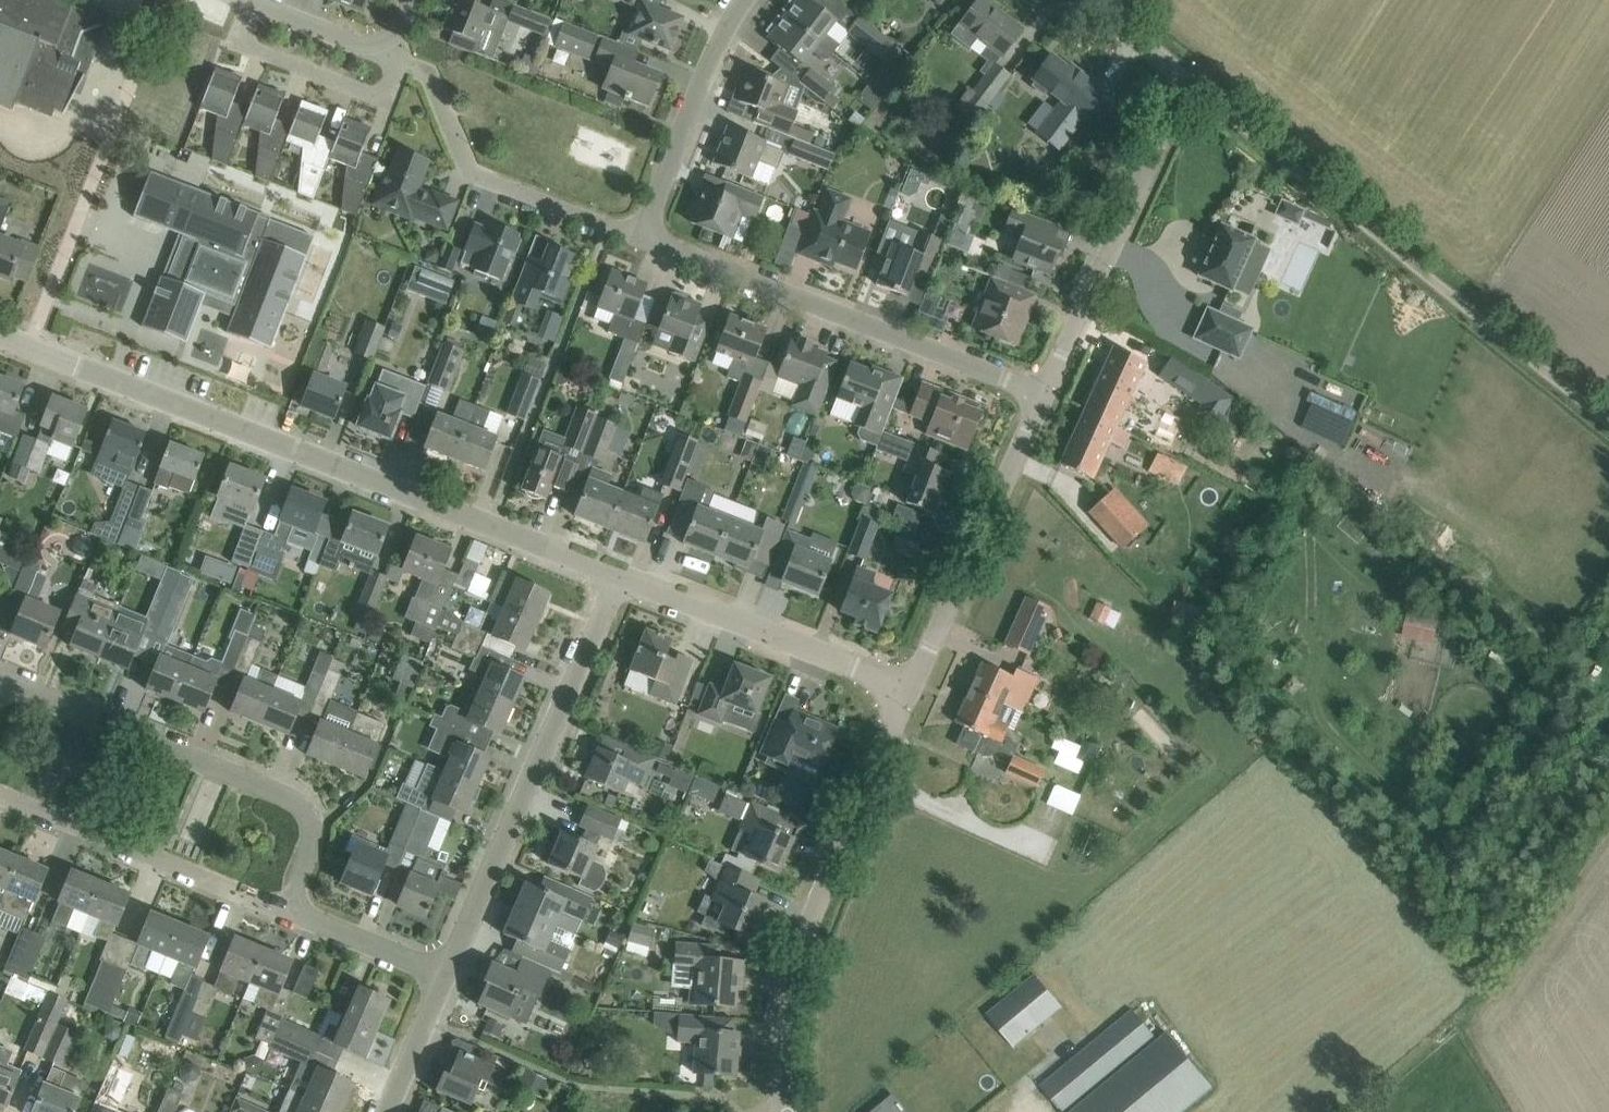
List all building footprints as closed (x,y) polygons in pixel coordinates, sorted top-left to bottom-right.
[(81,0),(0,0),(0,105),(11,109),(14,102),(51,116),(54,109),(62,114),(74,93),(73,92),(78,78),(85,80),(112,12),(81,0)] [(362,11),(367,0),(334,0),(362,11)] [(473,53),(477,42),(479,42),(485,28),(493,31),(499,16),(544,34),(541,41),(546,43),(554,21),(550,19),(515,5),(502,0),(493,0),(488,11),(460,0),(456,0),(444,29),(452,32),(448,43),(473,53)] [(640,10),(630,35),(622,32),(618,43),(628,47),(638,51),(643,39),(650,42),(670,50),(682,19),(644,3),(645,0),(621,0),(640,10)] [(819,8),(809,0),(791,0),(783,10),(787,13),(785,17),(832,54),(848,33),(847,32),(835,23),(836,21),(819,8)] [(849,4),(852,11),(857,13),(865,6),(863,0),(851,0),(849,4)] [(998,4),(992,0),(979,0),(968,15),(952,37),(970,50),(978,38),(1002,56),(1023,29),(1021,28),(1019,30),(996,12),(997,10),(996,9),(997,8),(998,4)] [(881,59),(894,43),(860,16),(847,32),(848,33),(881,59)] [(782,20),(778,17),(767,31),(771,35),(767,39),(802,66),(813,52),(823,60),(828,60),(832,54),(785,17),(782,20)] [(598,36),(564,22),(555,19),(554,21),(546,43),(554,46),(611,68),(603,89),(624,97),(623,100),(624,100),(629,102),(629,99),(648,107),(660,74),(635,64),(640,52),(598,36)] [(1038,132),(1042,136),(1059,149),(1104,92),(1079,72),(1076,76),(1051,56),(1033,79),(1062,101),(1038,132)] [(976,123),(1010,77),(995,65),(975,92),(969,88),(954,107),(957,109),(949,120),(968,134),(976,123)] [(243,125),(249,109),(233,103),(242,78),(216,68),(200,108),(217,115),(212,160),(227,166),(243,125)] [(781,69),(773,76),(754,69),(753,73),(750,72),(742,92),(738,90),(734,100),(758,110),(753,123),(795,139),(808,144),(813,133),(793,125),(798,111),(796,110),(804,87),(799,83),(781,69)] [(810,70),(799,83),(804,87),(823,102),(834,88),(810,70)] [(884,94),(870,84),(869,85),(868,87),(867,90),(867,94),(867,97),(867,100),(869,103),(870,105),(873,108),(884,94)] [(270,182),(286,142),(292,126),(276,120),(285,95),(259,85),(249,109),(243,125),(260,132),(255,177),(270,182)] [(918,102),(918,92),(914,87),(907,91),(906,100),(908,105),(914,106),(918,102)] [(313,199),(329,159),(335,143),(319,136),(328,112),(302,101),(292,126),(286,142),(303,149),(298,193),(313,199)] [(356,216),(371,179),(379,158),(378,158),(377,159),(362,153),(371,128),(345,118),(335,143),(329,159),(346,165),(342,210),(356,216)] [(765,141),(732,129),(728,127),(714,164),(751,178),(751,177),(769,184),(775,168),(777,169),(784,151),(764,144),(765,141)] [(795,139),(788,155),(828,171),(835,155),(808,144),(795,139)] [(447,230),(450,222),(457,202),(432,192),(431,195),(418,190),(429,162),(398,151),(389,174),(385,172),(373,204),(412,219),(413,217),(447,230)] [(986,172),(980,153),(963,159),(964,161),(958,170),(969,174),(970,177),(986,172)] [(931,177),(910,169),(901,194),(909,197),(916,193),(920,183),(928,186),(931,177)] [(151,172),(133,217),(179,234),(183,236),(167,278),(161,276),(141,326),(153,331),(154,328),(182,339),(182,342),(186,343),(187,344),(202,305),(206,295),(236,307),(232,317),(226,332),(271,349),(277,335),(307,256),(314,237),(269,220),(269,221),(258,216),(260,213),(151,172)] [(698,204),(694,202),(689,215),(693,217),(691,222),(726,236),(732,222),(735,223),(738,222),(741,215),(754,220),(763,197),(727,183),(722,195),(705,188),(698,204)] [(798,249),(796,253),(819,262),(832,268),(835,262),(855,270),(863,250),(870,232),(842,222),(850,200),(827,191),(819,213),(813,210),(811,215),(805,231),(804,233),(798,249)] [(9,209),(0,205),(0,231),(9,209)] [(795,209),(789,224),(805,231),(811,215),(795,209)] [(1058,226),(1038,219),(1013,209),(1005,230),(1022,236),(1013,260),(1049,274),(1061,244),(1050,240),(1055,227),(1058,227),(1058,226)] [(465,251),(461,264),(473,269),(475,270),(473,275),(485,280),(487,275),(501,280),(512,252),(515,253),(521,239),(518,238),(519,235),(497,226),(490,224),(488,229),(475,224),(467,244),(465,251)] [(1269,250),(1253,243),(1254,240),(1221,225),(1199,276),(1231,291),(1233,288),(1249,295),(1269,250)] [(928,283),(936,262),(943,242),(924,235),(916,254),(892,245),(885,264),(877,285),(907,296),(914,278),(928,283)] [(22,242),(21,247),(0,238),(0,276),(9,279),(11,274),(25,280),(38,248),(22,242)] [(452,273),(461,249),(448,245),(439,268),(452,273)] [(566,282),(568,277),(576,257),(548,246),(542,262),(528,257),(520,277),(510,301),(503,322),(515,327),(523,306),(533,310),(540,292),(562,300),(569,283),(566,282)] [(443,252),(435,249),(428,252),(425,260),(438,265),(443,252)] [(1026,290),(1031,278),(998,265),(993,277),(1026,290)] [(415,266),(406,290),(445,305),(455,281),(415,266)] [(597,307),(593,319),(610,325),(608,332),(639,344),(646,325),(634,320),(648,284),(611,270),(609,276),(606,275),(601,288),(604,289),(603,291),(597,307)] [(1016,344),(1025,322),(1019,319),(1030,292),(1026,290),(993,277),(986,295),(993,297),(980,330),(1016,344)] [(687,300),(688,297),(675,292),(674,295),(672,294),(664,314),(659,329),(675,335),(669,352),(694,362),(702,341),(710,321),(697,316),(702,305),(687,300)] [(945,316),(951,302),(927,293),(916,322),(943,332),(949,317),(945,316)] [(1253,329),(1208,309),(1194,339),(1239,359),(1253,329)] [(555,340),(562,315),(549,312),(542,337),(555,340)] [(752,365),(755,358),(765,330),(730,316),(717,351),(718,352),(713,364),(729,370),(727,377),(742,383),(730,416),(746,423),(761,383),(746,377),(751,364),(752,365)] [(370,359),(383,327),(368,321),(356,353),(370,359)] [(392,322),(387,336),(397,340),(402,326),(392,322)] [(812,343),(800,339),(798,342),(792,340),(778,377),(800,385),(792,406),(817,415),(823,400),(839,358),(811,347),(812,343)] [(325,366),(333,346),(321,341),(313,362),(312,361),(308,374),(313,376),(302,405),(334,418),(346,388),(322,379),(327,367),(325,366)] [(445,389),(460,350),(444,344),(429,383),(445,389)] [(1146,363),(1133,357),(1113,347),(1083,413),(1116,428),(1117,427),(1146,363)] [(1233,398),(1171,357),(1159,375),(1202,404),(1200,408),(1218,420),(1233,398)] [(617,359),(609,379),(623,385),(631,365),(617,359)] [(902,383),(884,376),(850,363),(836,398),(861,408),(854,426),(881,436),(902,383)] [(524,420),(539,381),(523,375),(508,413),(524,420)] [(17,439),(26,415),(14,410),(15,407),(23,387),(0,378),(0,432),(17,439)] [(413,419),(426,386),(404,378),(400,388),(379,380),(371,401),(368,400),(358,426),(390,439),(400,413),(413,419)] [(978,404),(935,388),(922,383),(920,389),(910,415),(925,420),(926,419),(930,420),(924,434),(967,450),(981,413),(976,411),(978,404)] [(1311,393),(1299,428),(1344,444),(1356,409),(1311,393)] [(75,438),(78,431),(86,411),(53,398),(36,441),(24,436),(16,456),(13,462),(14,462),(9,476),(23,481),(28,468),(38,472),(48,446),(51,447),(57,431),(75,438)] [(454,459),(474,405),(459,400),(452,420),(438,415),(425,448),(454,459)] [(496,437),(481,432),(489,411),(474,405),(454,459),(483,471),(491,450),(496,437)] [(582,453),(596,418),(597,415),(579,407),(564,446),(582,453)] [(1152,435),(1184,450),(1196,424),(1183,418),(1182,420),(1163,411),(1152,435)] [(1130,433),(1117,427),(1116,428),(1083,413),(1060,464),(1093,479),(1110,442),(1123,448),(1130,433)] [(603,461),(606,452),(613,434),(616,426),(596,418),(582,453),(603,461)] [(136,460),(138,454),(146,434),(112,421),(104,441),(102,447),(91,476),(122,488),(109,523),(95,523),(92,534),(116,543),(139,486),(127,481),(129,476),(130,476),(136,460)] [(806,442),(800,460),(810,464),(817,447),(812,446),(817,434),(810,432),(807,440),(806,442)] [(877,447),(876,450),(908,462),(904,472),(916,477),(906,503),(917,507),(937,515),(944,497),(940,496),(949,473),(937,468),(942,454),(922,447),(882,433),(877,447)] [(687,472),(698,442),(678,434),(673,448),(660,483),(680,491),(687,472)] [(793,437),(786,455),(800,460),(806,442),(793,437)] [(752,462),(759,445),(746,440),(740,457),(752,462)] [(194,481),(196,477),(204,456),(169,443),(161,463),(159,468),(160,468),(154,484),(168,489),(169,487),(189,494),(194,481)] [(772,449),(759,445),(752,463),(765,468),(772,449)] [(529,470),(521,490),(525,492),(528,496),(533,499),(537,499),(542,498),(546,500),(551,487),(567,494),(578,464),(571,461),(566,459),(538,448),(529,470)] [(1158,453),(1148,471),(1176,486),(1186,468),(1158,453)] [(789,522),(811,466),(804,463),(782,519),(789,522)] [(252,510),(256,500),(264,479),(230,466),(223,487),(218,497),(211,517),(225,523),(233,502),(252,510)] [(816,473),(818,468),(811,466),(789,522),(788,525),(795,528),(816,473)] [(609,529),(623,493),(606,486),(610,475),(593,469),(583,496),(575,516),(609,529)] [(716,556),(730,519),(707,511),(715,490),(688,480),(684,494),(676,514),(692,520),(683,544),(716,556)] [(871,489),(857,484),(852,493),(855,500),(865,504),(871,489)] [(136,535),(153,491),(139,486),(116,543),(129,548),(134,534),(136,535)] [(643,542),(651,522),(661,495),(645,489),(640,500),(623,493),(609,529),(643,542)] [(248,568),(248,570),(272,579),(275,581),(282,563),(279,562),(287,542),(312,552),(319,535),(313,532),(317,523),(325,503),(292,490),(284,510),(280,520),(281,520),(275,536),(262,531),(248,568)] [(1088,513),(1122,550),(1145,529),(1112,492),(1088,513)] [(897,504),(893,517),(905,522),(917,526),(922,514),(910,509),(907,508),(897,504)] [(879,525),(872,523),(878,510),(866,506),(847,553),(866,560),(879,525)] [(388,527),(353,513),(348,526),(336,522),(330,539),(319,566),(336,572),(341,560),(336,558),(342,543),(377,556),(388,527)] [(769,562),(777,542),(783,526),(758,516),(753,528),(730,519),(716,556),(748,569),(753,556),(769,562)] [(912,538),(917,526),(905,522),(901,534),(912,538)] [(245,525),(231,562),(248,568),(262,531),(245,525)] [(780,545),(773,566),(786,571),(782,582),(817,595),(825,575),(837,542),(813,533),(811,539),(787,529),(780,545)] [(912,538),(901,534),(897,532),(893,544),(917,553),(921,541),(912,538)] [(315,576),(319,566),(330,539),(319,535),(312,552),(305,572),(315,576)] [(88,555),(91,548),(89,541),(82,538),(75,541),(72,548),(75,555),(81,558),(88,555)] [(454,583),(453,582),(439,577),(449,551),(417,538),(408,558),(404,570),(423,577),(415,598),(443,610),(454,583)] [(21,572),(27,558),(0,547),(0,563),(21,572)] [(205,553),(198,571),(231,584),(238,567),(205,553)] [(44,581),(34,577),(40,564),(27,558),(21,572),(10,600),(5,612),(19,618),(12,635),(44,648),(59,613),(35,603),(44,581)] [(467,559),(455,583),(468,589),(479,564),(467,559)] [(143,627),(141,631),(142,632),(155,637),(181,574),(181,573),(167,567),(161,581),(145,619),(146,619),(143,627)] [(876,632),(891,595),(869,586),(874,574),(858,568),(841,611),(858,618),(855,624),(876,632)] [(119,606),(113,603),(93,595),(98,583),(89,580),(92,571),(88,569),(85,579),(84,578),(71,611),(63,631),(64,631),(64,630),(76,634),(71,647),(72,647),(73,646),(99,657),(112,624),(119,606)] [(489,602),(503,608),(536,622),(548,596),(549,596),(549,595),(518,581),(519,578),(503,571),(489,602)] [(387,578),(386,578),(371,572),(357,610),(361,612),(354,630),(366,635),(381,595),(387,578)] [(181,574),(155,637),(168,643),(186,598),(194,580),(181,574)] [(1051,606),(1039,601),(1026,595),(1007,639),(1015,642),(1020,644),(1021,640),(1033,645),(1051,606)] [(10,600),(0,596),(0,624),(5,612),(10,600)] [(1176,600),(1170,621),(1197,628),(1203,607),(1176,600)] [(1097,603),(1090,619),(1105,626),(1112,609),(1097,603)] [(112,624),(99,657),(126,668),(126,669),(127,670),(133,656),(135,650),(140,635),(142,632),(141,631),(143,627),(146,619),(145,619),(118,608),(112,624)] [(524,649),(536,622),(503,608),(497,622),(490,618),(491,616),(486,613),(479,629),(463,622),(457,635),(482,646),(487,634),(525,651),(525,649),(524,649)] [(1403,613),(1398,637),(1432,644),(1437,620),(1403,613)] [(416,622),(410,635),(430,643),(435,630),(416,622)] [(371,625),(366,639),(379,643),(382,636),(378,628),(371,625)] [(248,636),(235,670),(246,674),(247,675),(251,665),(265,631),(252,626),(248,636)] [(189,667),(175,700),(202,711),(202,712),(203,713),(211,692),(217,678),(218,675),(231,680),(235,670),(248,636),(234,630),(220,663),(212,659),(207,662),(193,656),(189,667)] [(625,685),(649,694),(675,705),(693,660),(677,655),(668,652),(672,640),(646,630),(630,671),(625,685)] [(476,659),(482,647),(482,646),(457,635),(451,648),(474,658),(476,659)] [(175,700),(189,667),(193,656),(166,646),(162,656),(160,655),(155,669),(147,690),(148,690),(149,689),(175,700)] [(493,665),(498,654),(482,647),(476,659),(474,658),(469,669),(477,673),(470,688),(475,690),(479,692),(511,706),(523,680),(524,680),(525,679),(493,665)] [(332,659),(333,657),(320,651),(305,687),(282,678),(278,676),(260,723),(287,733),(286,735),(287,735),(296,715),(301,701),(302,697),(314,702),(332,659)] [(410,657),(400,683),(412,688),(422,662),(410,657)] [(314,702),(310,712),(323,717),(330,700),(341,675),(344,668),(346,665),(332,659),(314,702)] [(1016,669),(1013,677),(982,663),(970,690),(1016,710),(1015,711),(1021,714),(1037,678),(1016,669)] [(702,705),(698,715),(699,715),(707,718),(721,723),(722,720),(754,733),(761,716),(756,714),(763,698),(770,678),(734,664),(722,696),(709,691),(711,685),(710,684),(702,705)] [(260,723),(278,676),(262,669),(255,686),(244,681),(239,692),(231,712),(232,713),(233,712),(260,723)] [(435,715),(432,721),(448,727),(483,741),(488,729),(500,735),(501,733),(500,733),(496,731),(500,722),(504,723),(511,706),(479,692),(475,690),(468,706),(465,712),(450,705),(444,719),(435,715)] [(970,690),(955,723),(965,727),(957,744),(977,753),(978,754),(979,753),(982,755),(985,756),(989,756),(992,755),(995,753),(998,751),(1015,711),(1016,710),(970,690)] [(309,750),(307,755),(309,756),(309,755),(319,758),(336,765),(357,713),(358,711),(330,700),(323,717),(321,721),(315,735),(309,750)] [(787,765),(791,756),(821,769),(837,730),(793,711),(788,723),(776,718),(761,754),(787,765)] [(372,758),(377,744),(385,724),(357,713),(336,765),(363,776),(362,778),(363,778),(372,758)] [(448,727),(437,752),(450,758),(444,772),(476,786),(484,769),(480,767),(484,757),(488,759),(489,760),(490,758),(478,753),(483,741),(448,727)] [(659,741),(653,756),(667,762),(673,747),(659,741)] [(599,750),(586,778),(606,787),(621,793),(627,779),(643,786),(651,768),(655,759),(647,755),(627,747),(621,759),(599,750)] [(1038,786),(1045,770),(1013,756),(1006,772),(1038,786)] [(476,786),(444,772),(431,766),(420,793),(404,786),(398,799),(406,803),(421,809),(440,817),(440,818),(451,823),(456,810),(465,814),(471,801),(475,802),(480,789),(476,787),(476,786)] [(393,780),(379,774),(373,786),(387,792),(393,780)] [(697,777),(690,793),(713,803),(720,787),(697,777)] [(1045,804),(1072,814),(1080,794),(1054,783),(1045,804)] [(609,794),(604,804),(613,808),(618,798),(609,794)] [(724,794),(716,811),(743,823),(731,850),(739,854),(737,859),(725,854),(721,865),(726,867),(750,877),(756,862),(758,862),(778,871),(792,839),(773,831),(780,815),(760,807),(752,803),(751,805),(724,794)] [(814,799),(805,819),(821,826),(830,806),(814,799)] [(401,859),(421,809),(406,803),(386,852),(401,859)] [(628,824),(620,821),(588,807),(580,825),(587,828),(582,841),(563,832),(549,864),(569,873),(581,878),(578,885),(591,891),(592,892),(596,890),(601,886),(604,881),(605,876),(605,871),(603,865),(591,861),(596,847),(601,834),(612,839),(613,837),(621,841),(628,824)] [(406,885),(398,905),(425,916),(438,883),(444,869),(422,860),(440,818),(440,817),(421,809),(401,859),(399,865),(412,871),(406,885)] [(387,857),(367,849),(369,843),(351,835),(345,850),(353,853),(342,882),(372,894),(387,857)] [(18,859),(0,851),(0,888),(5,890),(18,859)] [(38,891),(46,871),(18,859),(5,890),(0,902),(0,911),(25,921),(29,909),(30,910),(38,891)] [(704,896),(697,912),(706,916),(702,925),(716,931),(719,923),(750,937),(765,903),(744,894),(751,879),(767,886),(767,885),(750,877),(726,867),(712,899),(704,896)] [(80,932),(100,883),(72,872),(52,920),(80,932)] [(113,934),(120,915),(128,895),(100,883),(80,932),(93,938),(94,935),(109,942),(113,934)] [(593,898),(585,894),(565,885),(560,897),(526,883),(515,908),(555,926),(561,912),(583,921),(593,898)] [(549,940),(555,926),(515,908),(504,934),(537,949),(532,961),(572,979),(574,974),(562,969),(571,949),(549,940)] [(167,956),(179,925),(151,914),(130,965),(145,970),(146,968),(153,951),(167,956)] [(654,929),(633,923),(627,941),(649,947),(654,929)] [(186,990),(199,957),(208,937),(179,925),(167,956),(180,961),(176,970),(171,983),(186,990)] [(15,979),(34,932),(22,927),(5,970),(13,974),(11,977),(15,979)] [(34,932),(15,979),(27,984),(31,976),(46,937),(34,932)] [(625,938),(615,933),(613,933),(608,943),(620,949),(625,938)] [(196,999),(181,1035),(196,1042),(218,989),(232,995),(239,978),(248,982),(262,950),(235,939),(215,987),(203,982),(196,999)] [(672,965),(671,988),(697,990),(696,1004),(713,1005),(735,1007),(737,978),(742,978),(744,962),(718,960),(719,947),(697,946),(677,944),(676,966),(672,965)] [(280,990),(283,982),(291,962),(262,950),(248,982),(260,987),(253,1004),(266,1009),(255,1039),(264,1042),(271,1045),(276,1034),(282,1020),(292,995),(280,990)] [(572,979),(532,961),(522,957),(515,973),(492,962),(483,983),(486,984),(477,1005),(510,1018),(522,989),(539,997),(548,974),(570,983),(572,979)] [(97,1009),(114,966),(102,960),(83,1007),(96,1013),(97,1009)] [(307,999),(310,991),(319,971),(305,965),(293,993),(307,999)] [(115,966),(97,1009),(124,1021),(128,1012),(112,1006),(127,971),(115,966)] [(1037,974),(1002,1003),(1028,1036),(1063,1007),(1037,974)] [(57,987),(56,991),(65,995),(71,978),(63,975),(57,987)] [(11,977),(5,993),(25,1002),(27,997),(38,1001),(36,1007),(42,1009),(39,1018),(25,1049),(42,1057),(57,1026),(68,1001),(54,995),(27,984),(15,979),(11,977)] [(342,1015),(376,1029),(388,1001),(355,987),(342,1015)] [(178,1042),(196,999),(183,994),(165,1036),(178,1042)] [(376,1029),(342,1015),(328,1009),(317,1035),(282,1020),(276,1034),(313,1050),(319,1037),(363,1057),(376,1029)] [(1041,1087),(1062,1111),(1070,1111),(1157,1037),(1134,1010),(1041,1087)] [(715,1017),(681,1014),(654,1012),(654,1024),(668,1034),(679,1034),(678,1042),(694,1044),(692,1073),(694,1073),(734,1076),(738,1033),(714,1031),(715,1017)] [(482,1031),(498,1039),(503,1026),(487,1019),(482,1031)] [(57,1026),(42,1057),(62,1066),(77,1035),(57,1026)] [(1070,1111),(1183,1111),(1213,1087),(1165,1030),(1157,1037),(1070,1111)] [(307,1064),(313,1050),(276,1034),(271,1045),(269,1049),(304,1064),(293,1091),(339,1111),(352,1084),(318,1069),(307,1064)] [(14,1086),(18,1078),(0,1070),(8,1051),(0,1048),(0,1104),(6,1107),(14,1086)] [(605,1050),(590,1055),(596,1070),(610,1065),(605,1050)] [(487,1083),(498,1088),(504,1075),(493,1070),(494,1067),(459,1052),(452,1068),(446,1066),(435,1090),(470,1105),(478,1089),(483,1091),(487,1083)] [(244,1059),(240,1069),(257,1075),(264,1059),(259,1057),(255,1055),(244,1059)] [(137,1078),(109,1066),(92,1109),(100,1111),(130,1111),(143,1081),(137,1078)] [(75,1111),(86,1082),(51,1067),(33,1111),(74,1111),(75,1111)] [(523,1070),(515,1087),(543,1099),(550,1082),(523,1070)] [(183,1094),(182,1094),(172,1090),(169,1088),(158,1111),(175,1111),(183,1094)] [(293,1091),(288,1089),(279,1111),(339,1111),(293,1091)] [(236,1098),(230,1111),(268,1111),(236,1098)]
